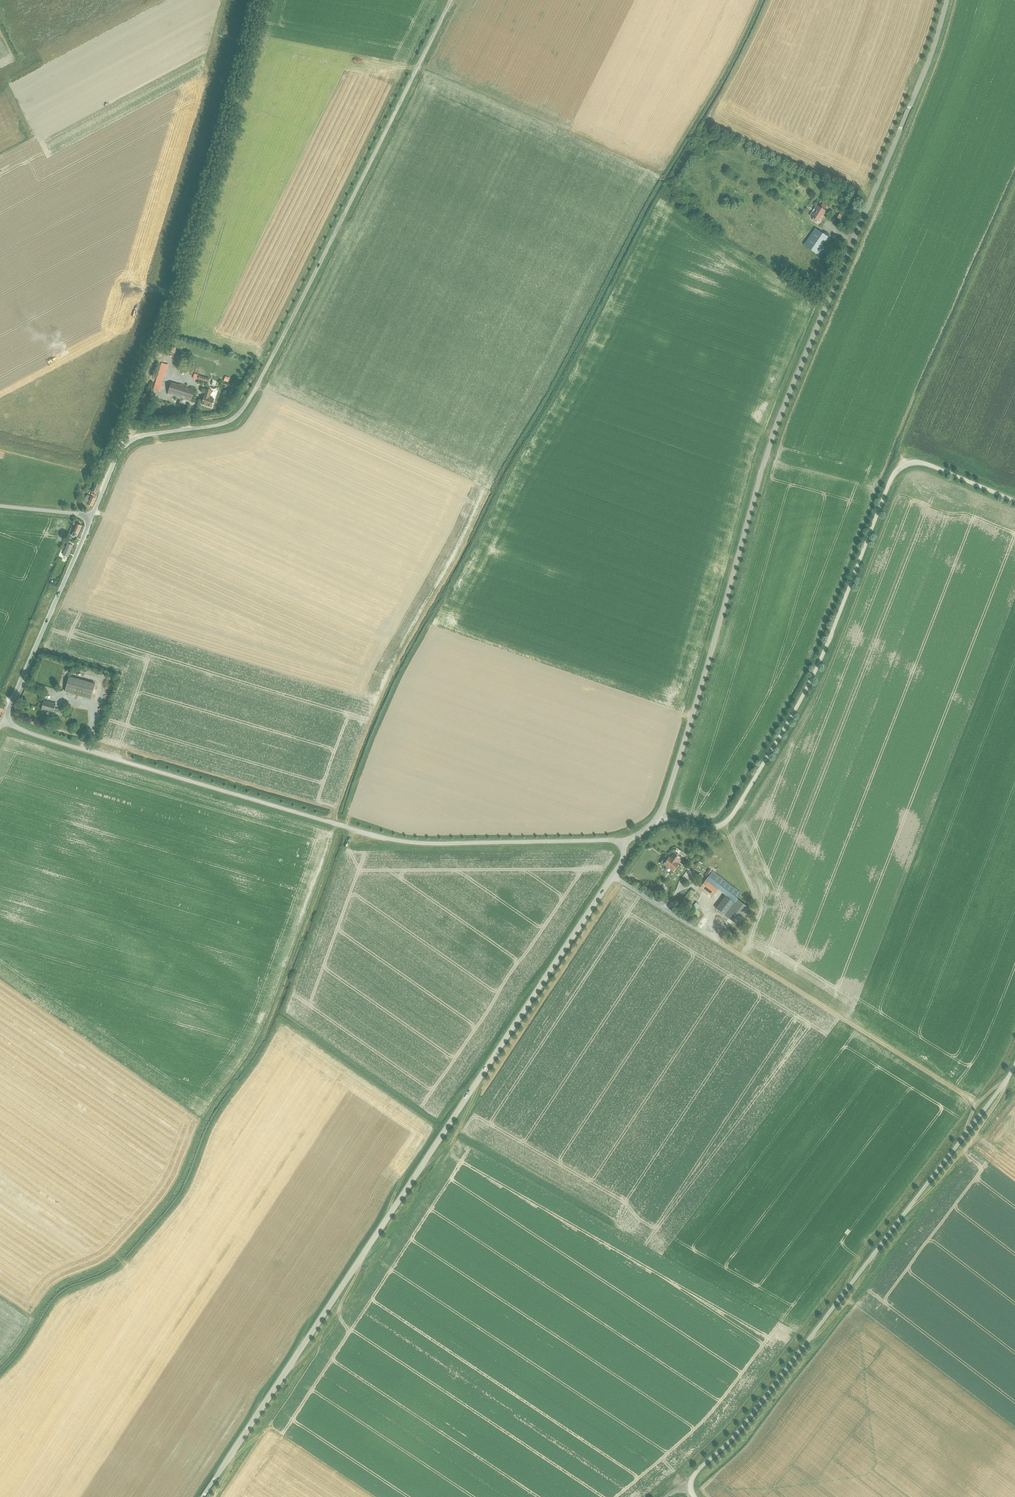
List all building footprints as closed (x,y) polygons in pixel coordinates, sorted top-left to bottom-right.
[(819,222),(826,211),(824,210),(826,207),(822,204),(820,207),(817,205),(814,209),(818,211),(816,214),(813,212),(810,216),(819,222)] [(816,228),(804,245),(817,254),(822,257),(827,249),(822,245),(828,237),(816,228)] [(153,389),(160,391),(168,365),(162,363),(153,389)] [(168,394),(191,401),(195,390),(171,382),(168,394)] [(201,404),(211,408),(214,399),(209,398),(212,390),(210,390),(207,389),(206,389),(201,404)] [(96,493),(101,482),(97,480),(92,491),(96,493)] [(87,495),(85,502),(88,503),(88,505),(92,506),(97,496),(91,493),(91,495),(92,495),(91,497),(87,495)] [(78,534),(81,526),(82,526),(77,523),(76,524),(74,522),(71,528),(74,529),(71,535),(74,537),(75,535),(76,535),(77,534),(78,534)] [(67,543),(65,549),(63,555),(68,557),(73,546),(69,544),(71,541),(66,539),(65,542),(67,543)] [(91,698),(95,683),(69,676),(65,691),(91,698)] [(59,708),(55,707),(56,704),(44,701),(41,710),(57,714),(59,708)] [(678,859),(673,854),(670,858),(669,857),(668,858),(665,856),(659,863),(663,866),(664,864),(673,871),(678,864),(675,863),(678,859)] [(716,908),(732,920),(737,924),(749,909),(736,899),(741,893),(709,869),(705,875),(708,877),(700,887),(712,897),(718,889),(726,895),(716,908)]
